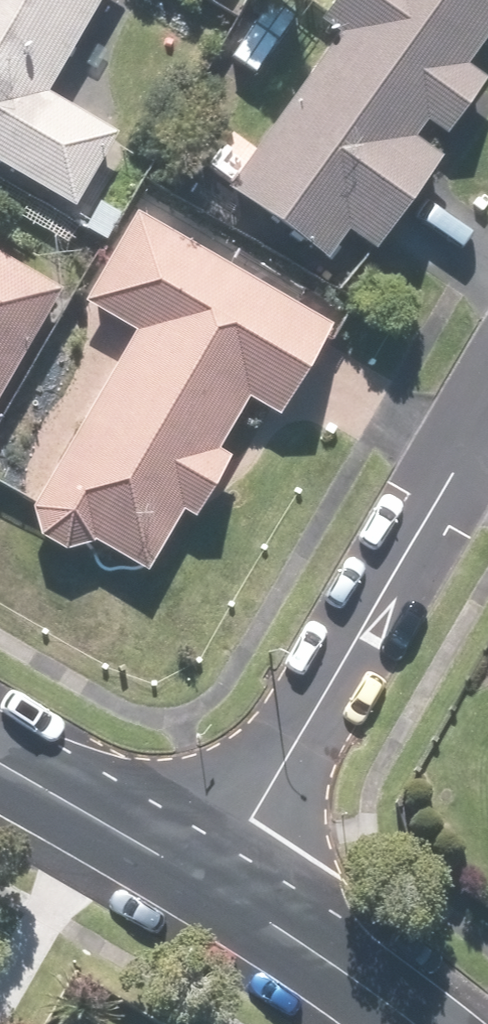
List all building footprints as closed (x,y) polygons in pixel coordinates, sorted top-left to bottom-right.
[(112,138),(41,97),(98,0),(0,0),(0,173),(68,213),(112,138)] [(312,26),(326,35),(288,93),(304,103),(234,213),(320,268),(340,236),(376,260),(446,151),(437,146),(478,81),(462,71),(487,31),(487,0),(329,0),(312,26)] [(297,22),(268,3),(225,65),(254,85),(297,22)] [(161,231),(132,215),(78,308),(126,336),(25,512),(35,541),(59,555),(89,548),(141,578),(175,519),(192,529),(233,459),(217,450),(239,410),(274,430),(329,335),(295,315),(307,294),(170,215),(161,231)] [(56,295),(0,262),(0,391),(56,295)]
